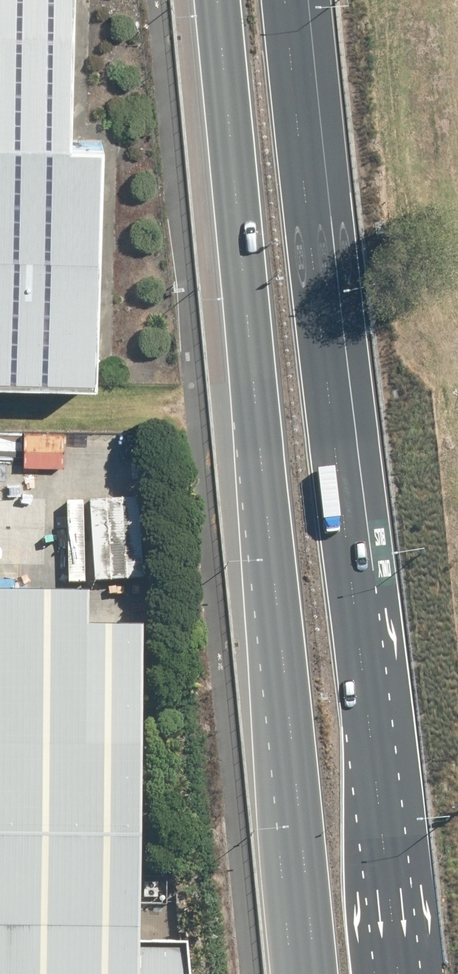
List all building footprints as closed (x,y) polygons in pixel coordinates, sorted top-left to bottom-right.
[(79,387),(85,149),(54,149),(58,0),(0,0),(0,385),(79,387)] [(177,945),(127,945),(131,627),(76,627),(77,593),(0,592),(0,973),(180,973),(177,945)]
